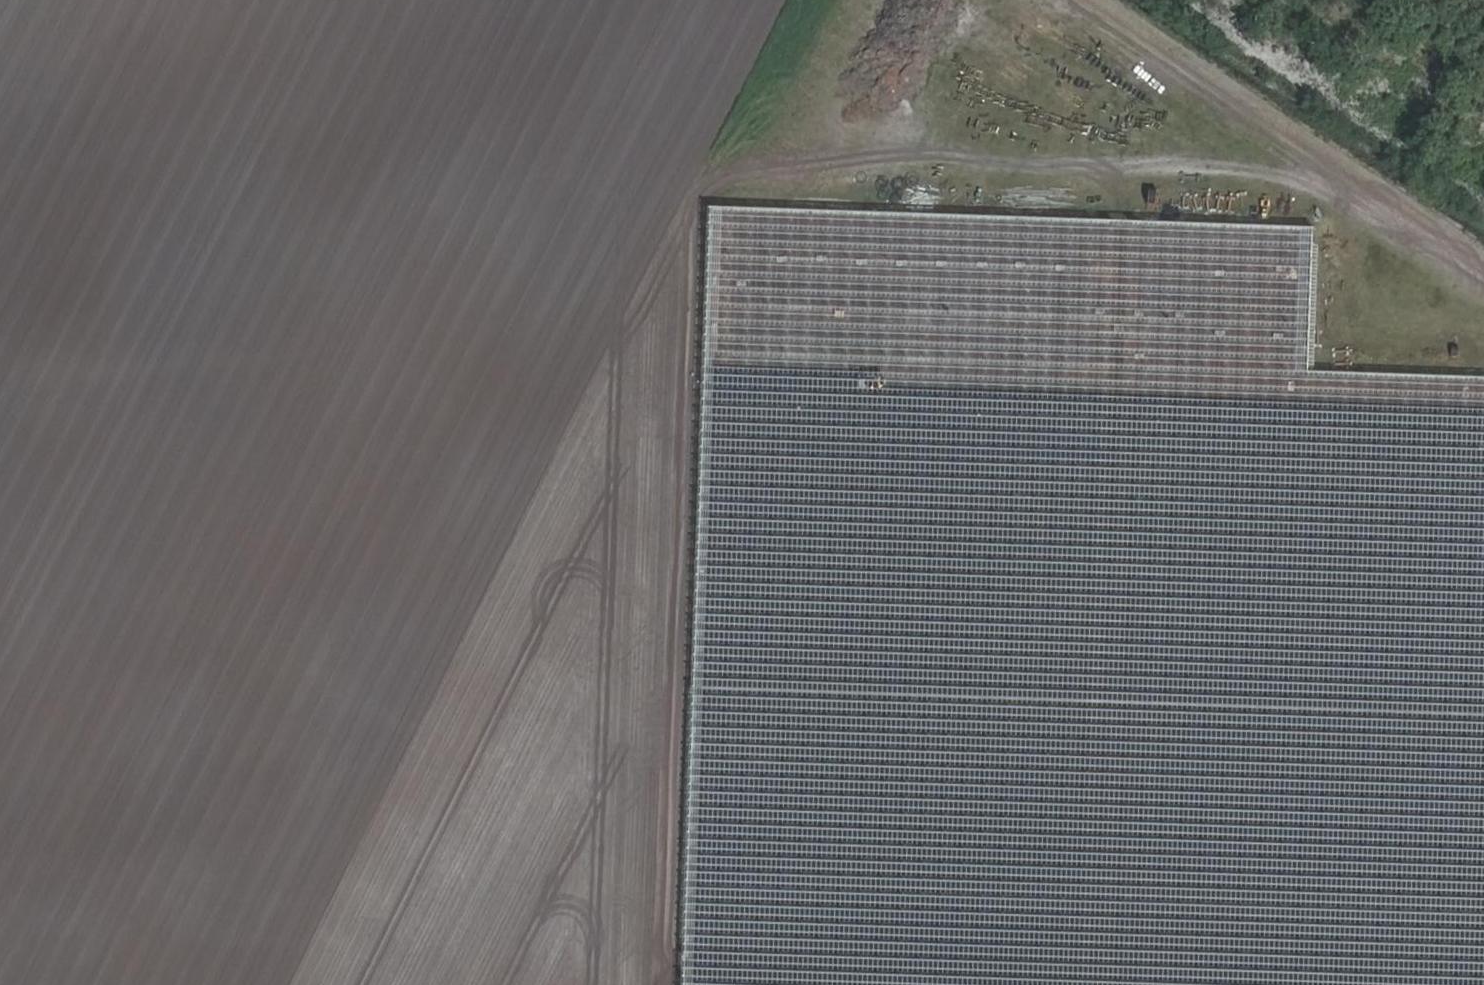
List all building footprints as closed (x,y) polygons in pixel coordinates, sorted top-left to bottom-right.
[(1311,373),(1316,227),(710,206),(682,984),(1483,984),(1483,379),(1311,373)]
